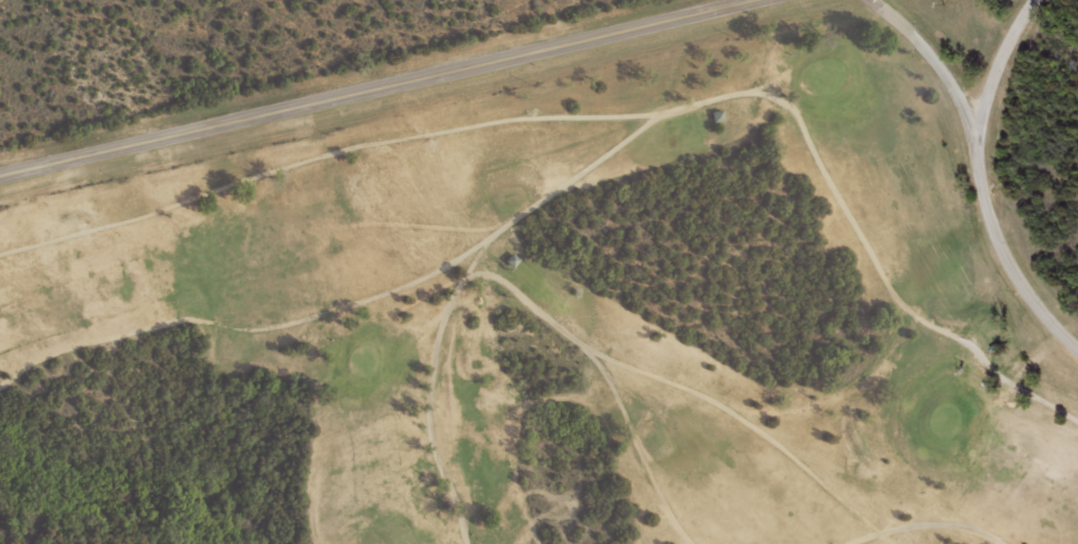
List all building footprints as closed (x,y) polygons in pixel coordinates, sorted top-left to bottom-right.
[(700,111),(711,109),(714,121),(703,122),(700,111)] [(501,251),(511,258),(502,267),(494,259),(501,251)] [(991,341),(994,346),(986,351),(983,347),(991,341)]
